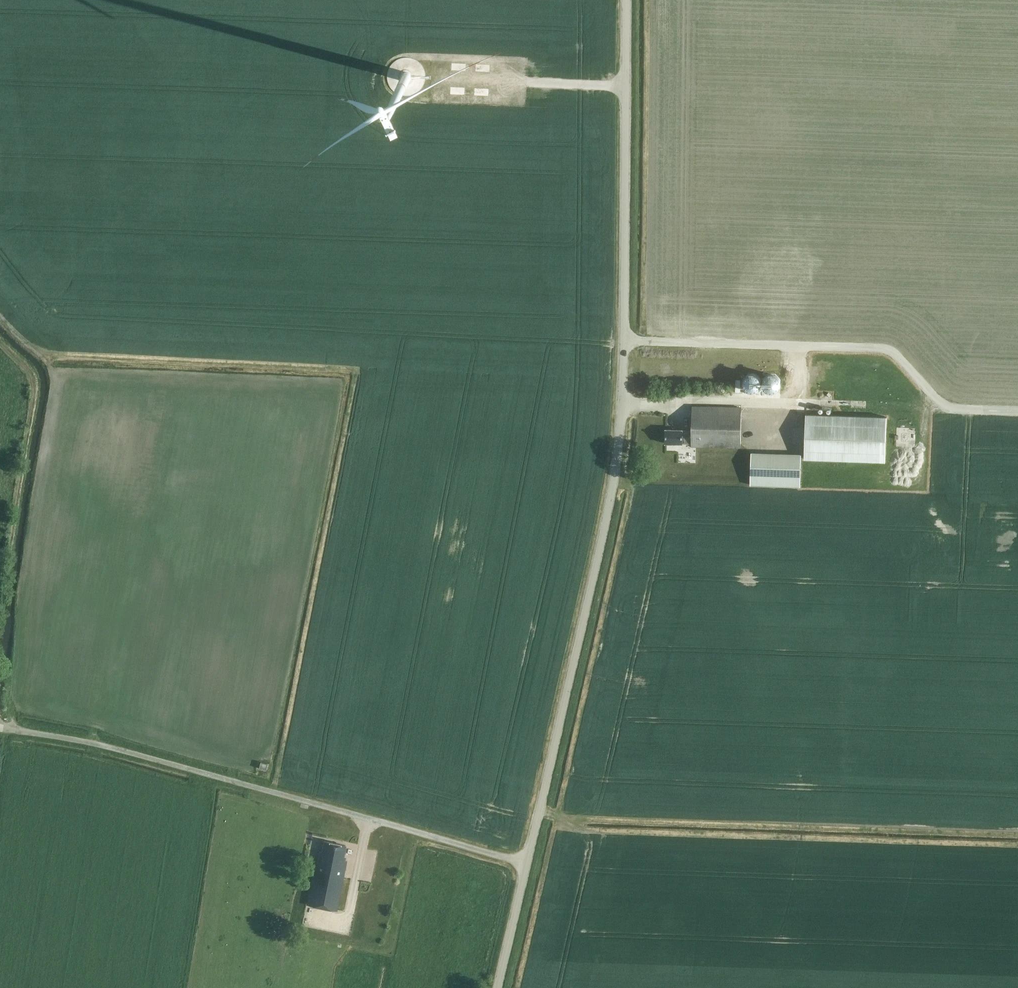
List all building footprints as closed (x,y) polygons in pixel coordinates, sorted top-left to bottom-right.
[(402,76),(402,77),(402,78),(402,79),(403,79),(403,80),(404,81),(405,81),(406,81),(407,81),(408,81),(409,81),(410,80),(411,79),(411,78),(411,77),(411,76),(411,75),(411,74),(410,73),(409,72),(408,72),(407,72),(406,72),(405,72),(404,72),(403,73),(402,74),(402,75),(402,76)] [(737,379),(737,389),(782,390),(782,373),(743,372),(743,379),(737,379)] [(692,446),(741,447),(742,407),(692,406),(692,429),(666,428),(666,443),(692,443),(692,446)] [(890,416),(809,413),(807,458),(888,462),(890,416)] [(801,455),(752,454),(751,484),(800,485),(801,455)] [(346,845),(324,841),(322,852),(320,851),(318,862),(316,861),(314,872),(343,878),(345,867),(343,867),(345,857),(344,856),(346,845)]
